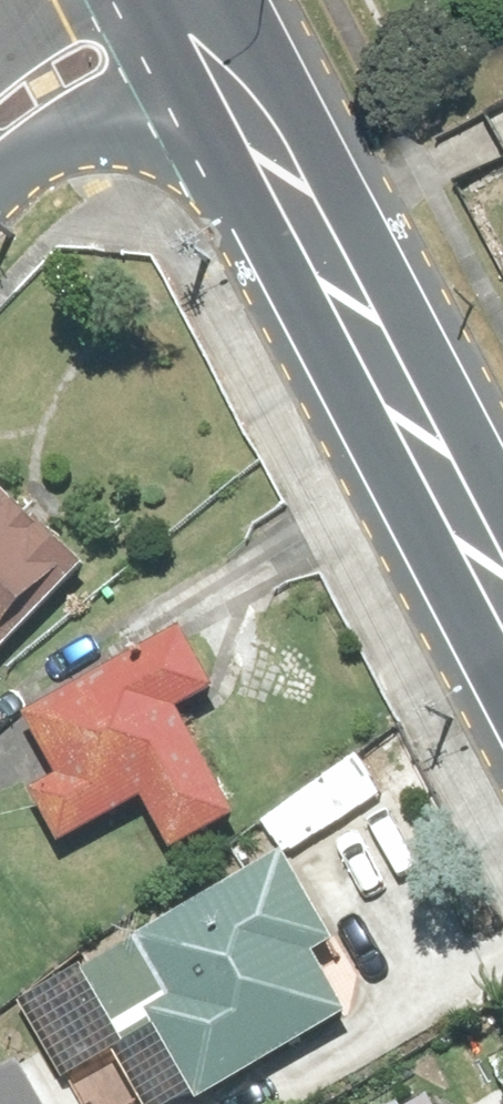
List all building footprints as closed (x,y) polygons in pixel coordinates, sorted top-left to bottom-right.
[(82,565),(0,481),(0,645),(82,565)] [(221,683),(190,626),(28,716),(60,775),(34,790),(68,852),(157,803),(183,852),(252,814),(190,700),(221,683)] [(131,1032),(74,1063),(97,1103),(152,1103),(166,1096),(170,1103),(200,1103),(364,1013),(329,950),(346,940),(297,850),(93,962),(131,1032)] [(0,1078),(0,1103),(54,1103),(31,1061),(0,1078)] [(394,1103),(447,1103),(434,1081),(394,1103)]
